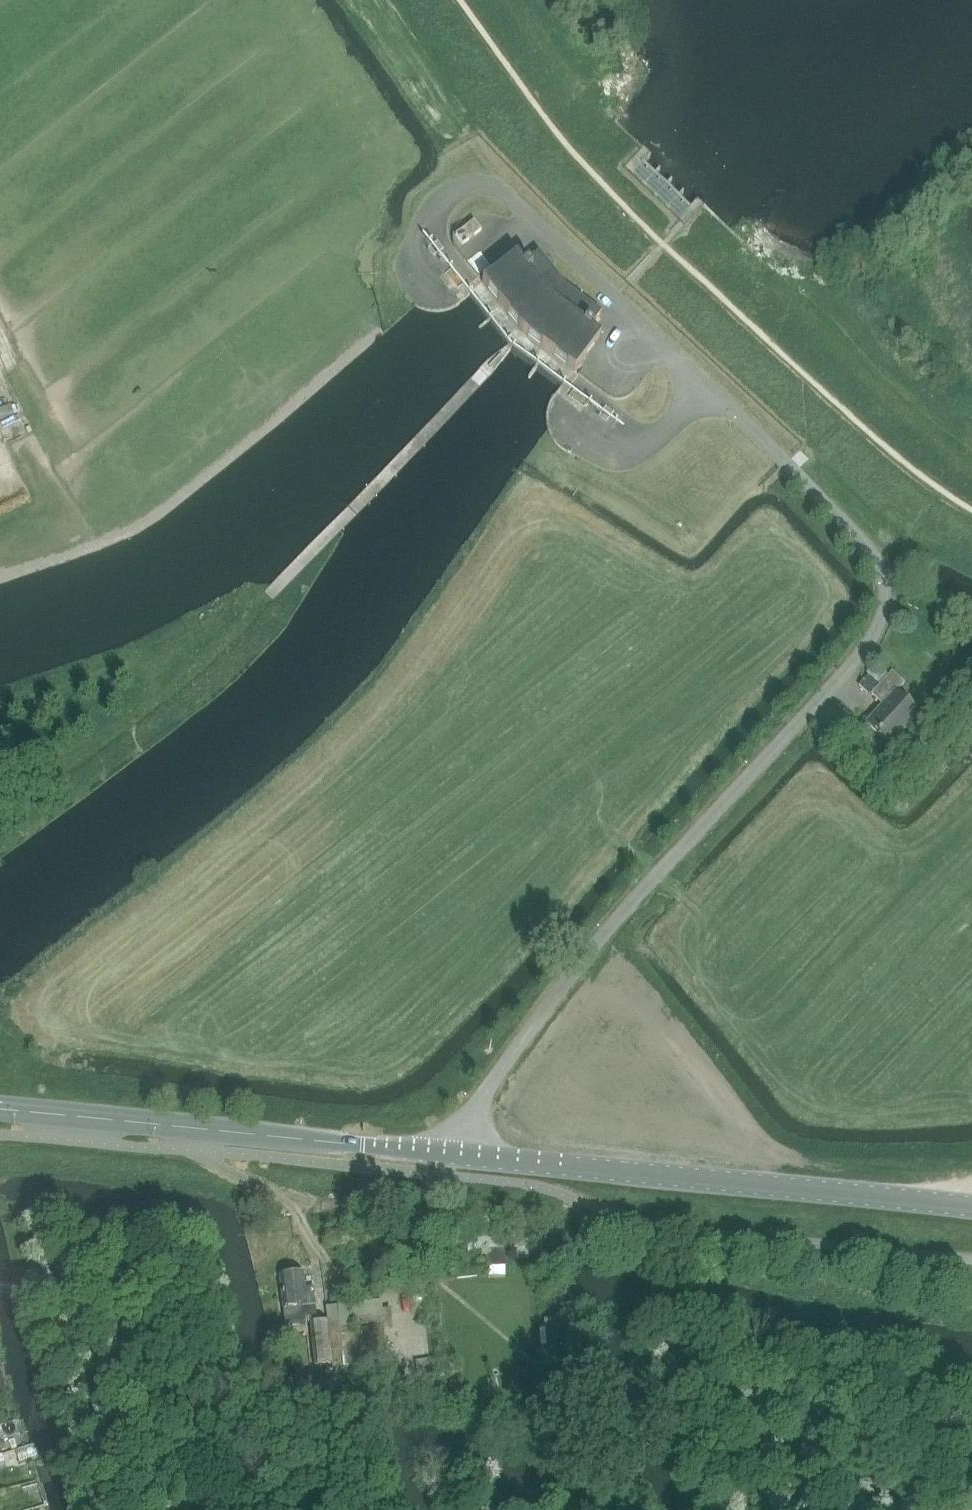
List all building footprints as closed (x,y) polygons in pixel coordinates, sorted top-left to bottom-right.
[(474,221),(455,236),(462,245),(481,230),(474,221)] [(516,255),(490,275),(482,282),(522,332),(574,371),(600,336),(590,328),(601,313),(566,287),(544,259),(532,268),(527,262),(524,264),(516,255)] [(905,684),(891,672),(871,695),(881,704),(864,724),(890,748),(920,715),(897,694),(905,684)] [(466,1229),(443,1231),(444,1247),(467,1245),(468,1251),(486,1250),(487,1267),(506,1267),(505,1249),(529,1249),(528,1233),(467,1235),(466,1229)] [(317,1317),(315,1305),(314,1287),(305,1288),(303,1274),(294,1275),(293,1272),(286,1273),(286,1276),(281,1277),(286,1326),(306,1324),(305,1318),(317,1317)] [(325,1301),(328,1322),(332,1364),(333,1371),(364,1366),(360,1327),(384,1326),(382,1303),(341,1305),(340,1299),(325,1301)] [(563,1320),(548,1321),(550,1347),(566,1345),(563,1320)] [(332,1364),(328,1322),(316,1323),(320,1365),(332,1364)]
